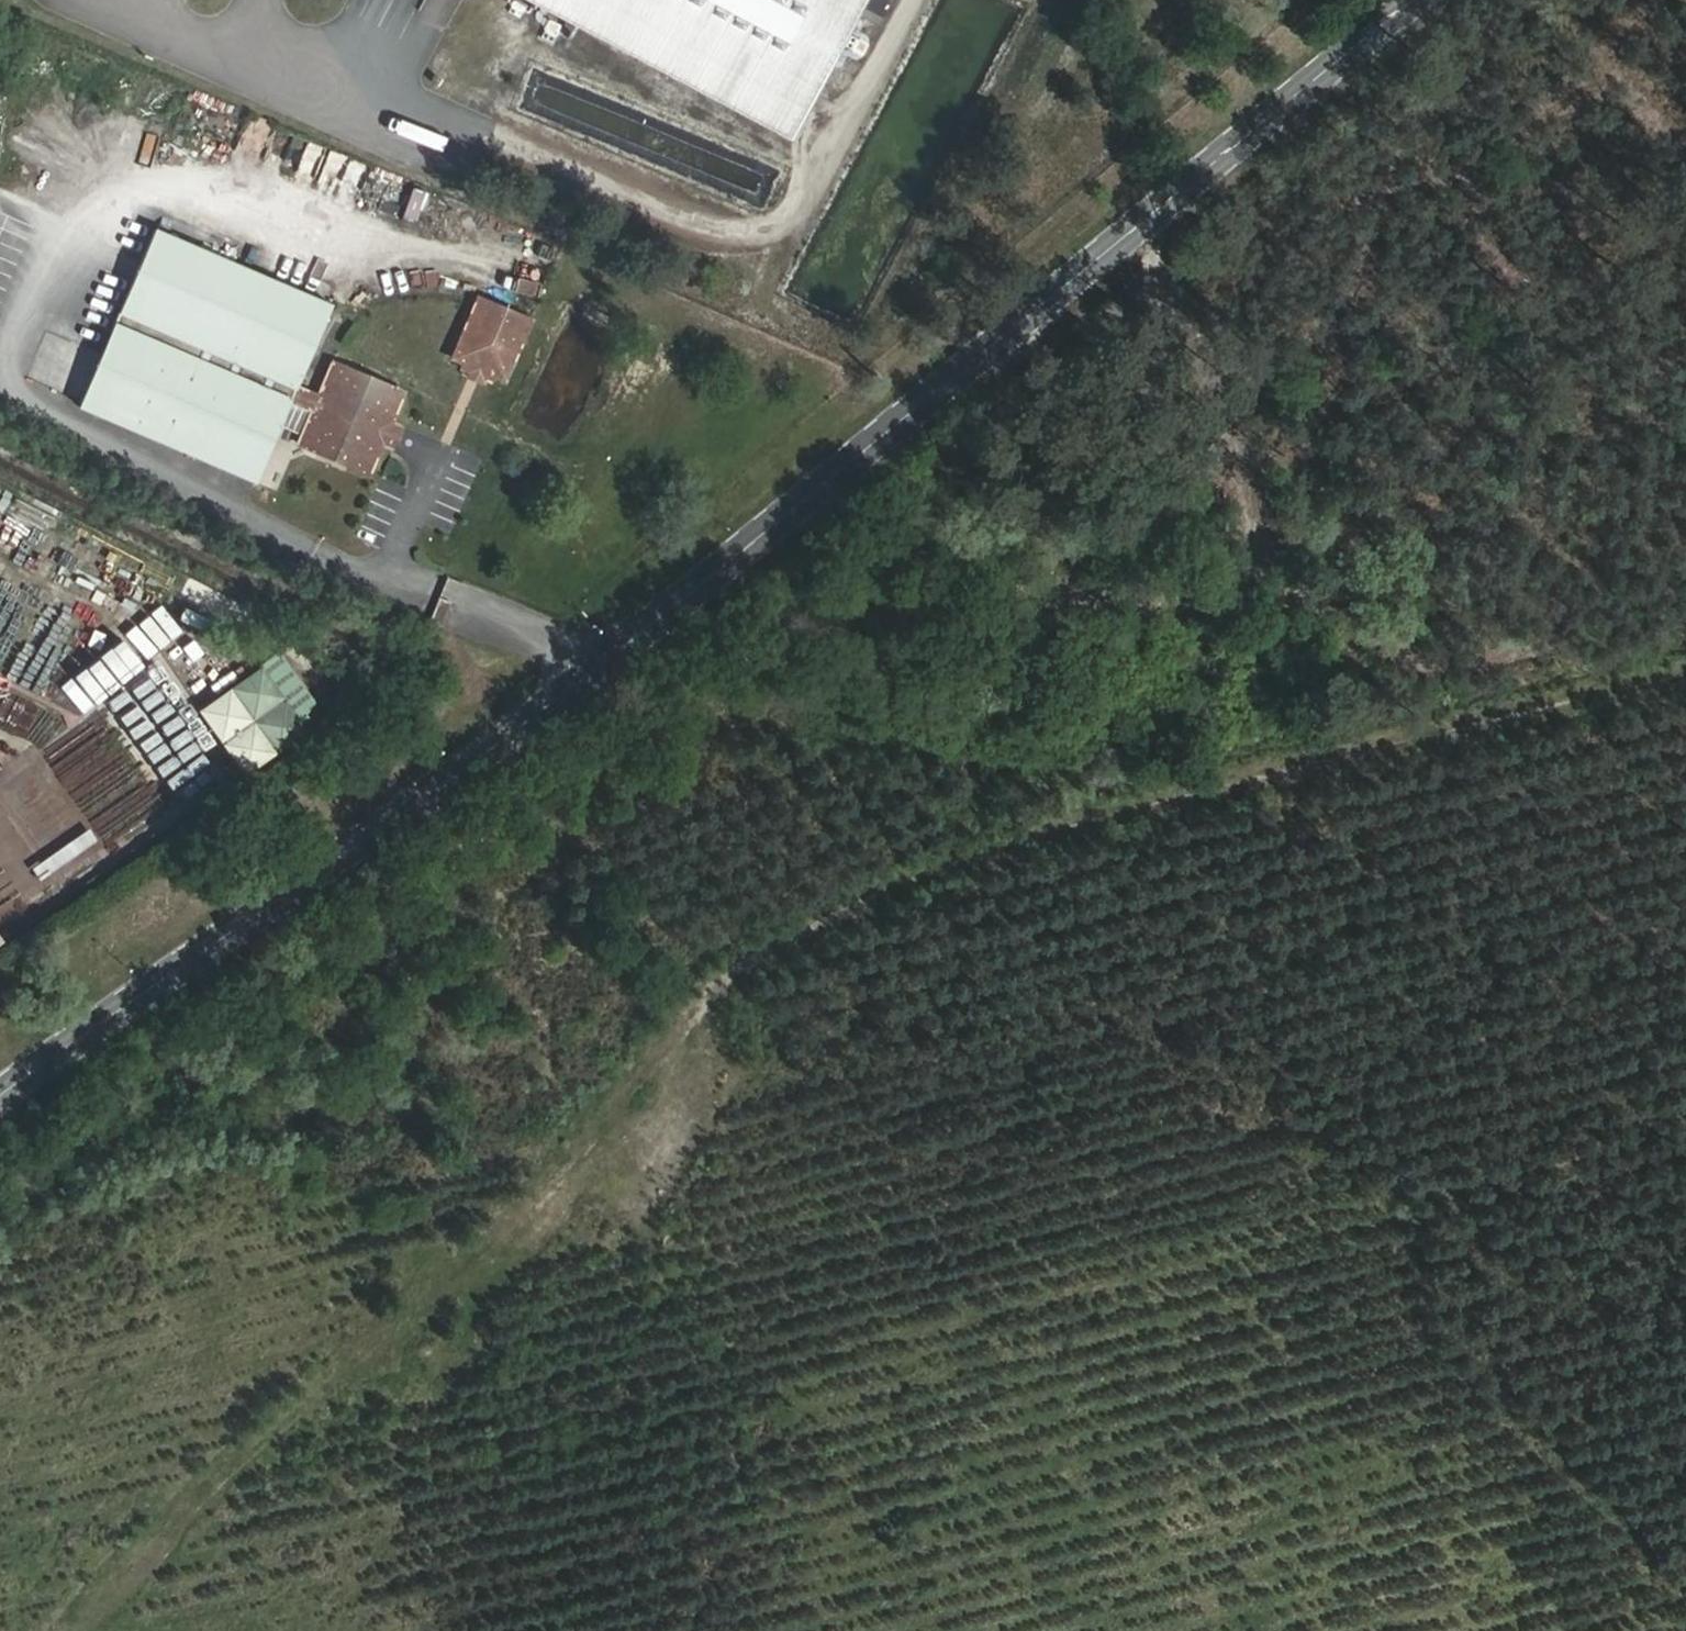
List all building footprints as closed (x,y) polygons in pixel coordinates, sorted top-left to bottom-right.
[(779,135),(852,0),(529,0),(779,135)] [(308,324),(130,252),(62,429),(237,498),(268,417),(299,429),(286,466),(349,492),(381,410),(318,383),(304,414),(276,401),(308,324)] [(511,344),(463,322),(438,378),(487,399),(511,344)] [(163,653),(196,704),(233,680),(216,655),(189,672),(173,646),(163,653)] [(259,676),(202,715),(243,773),(299,733),(259,676)]
